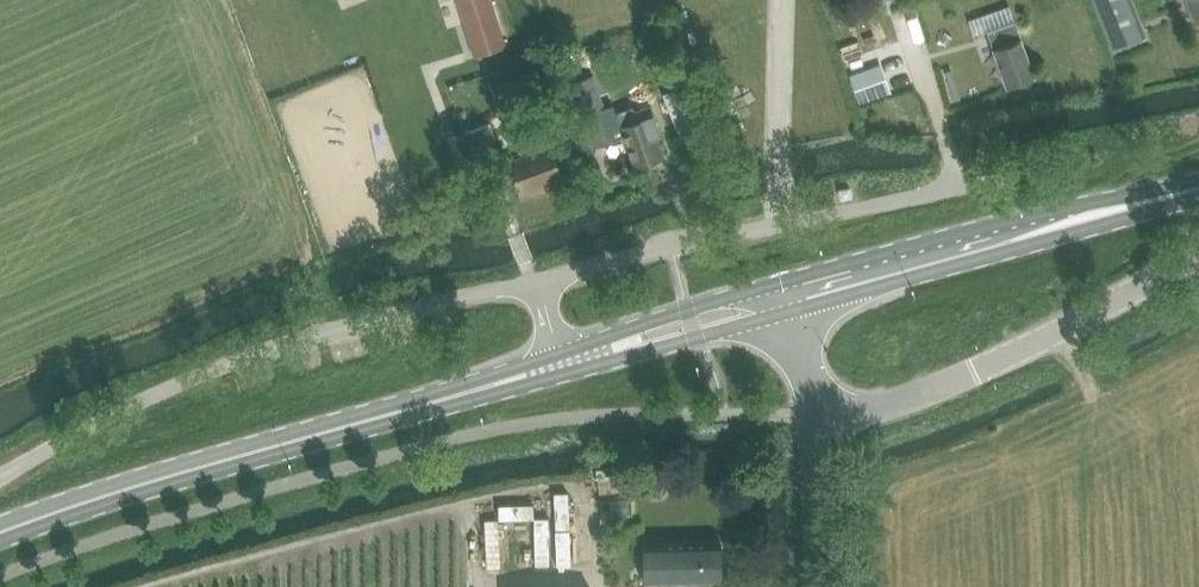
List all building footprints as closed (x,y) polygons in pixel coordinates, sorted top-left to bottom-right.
[(473,56),(505,46),(491,0),(456,0),(473,56)] [(1111,50),(1141,38),(1127,0),(1092,0),(1111,50)] [(1198,23),(1197,23),(1198,24),(1198,0),(1190,0),(1198,23)] [(991,31),(1010,85),(1037,76),(1018,21),(991,31)] [(885,91),(877,69),(852,78),(860,100),(885,91)] [(592,76),(573,83),(583,111),(602,105),(592,76)] [(602,105),(583,111),(596,147),(628,136),(638,166),(669,155),(662,137),(666,135),(655,106),(642,110),(637,107),(622,112),(621,118),(622,120),(614,123),(607,103),(602,105)] [(533,153),(512,161),(524,193),(542,187),(544,193),(568,184),(544,119),(524,127),(533,153)] [(468,134),(483,177),(509,168),(494,124),(468,134)] [(850,187),(839,189),(841,199),(851,197),(850,187)] [(719,543),(643,545),(644,585),(720,584),(719,543)]
